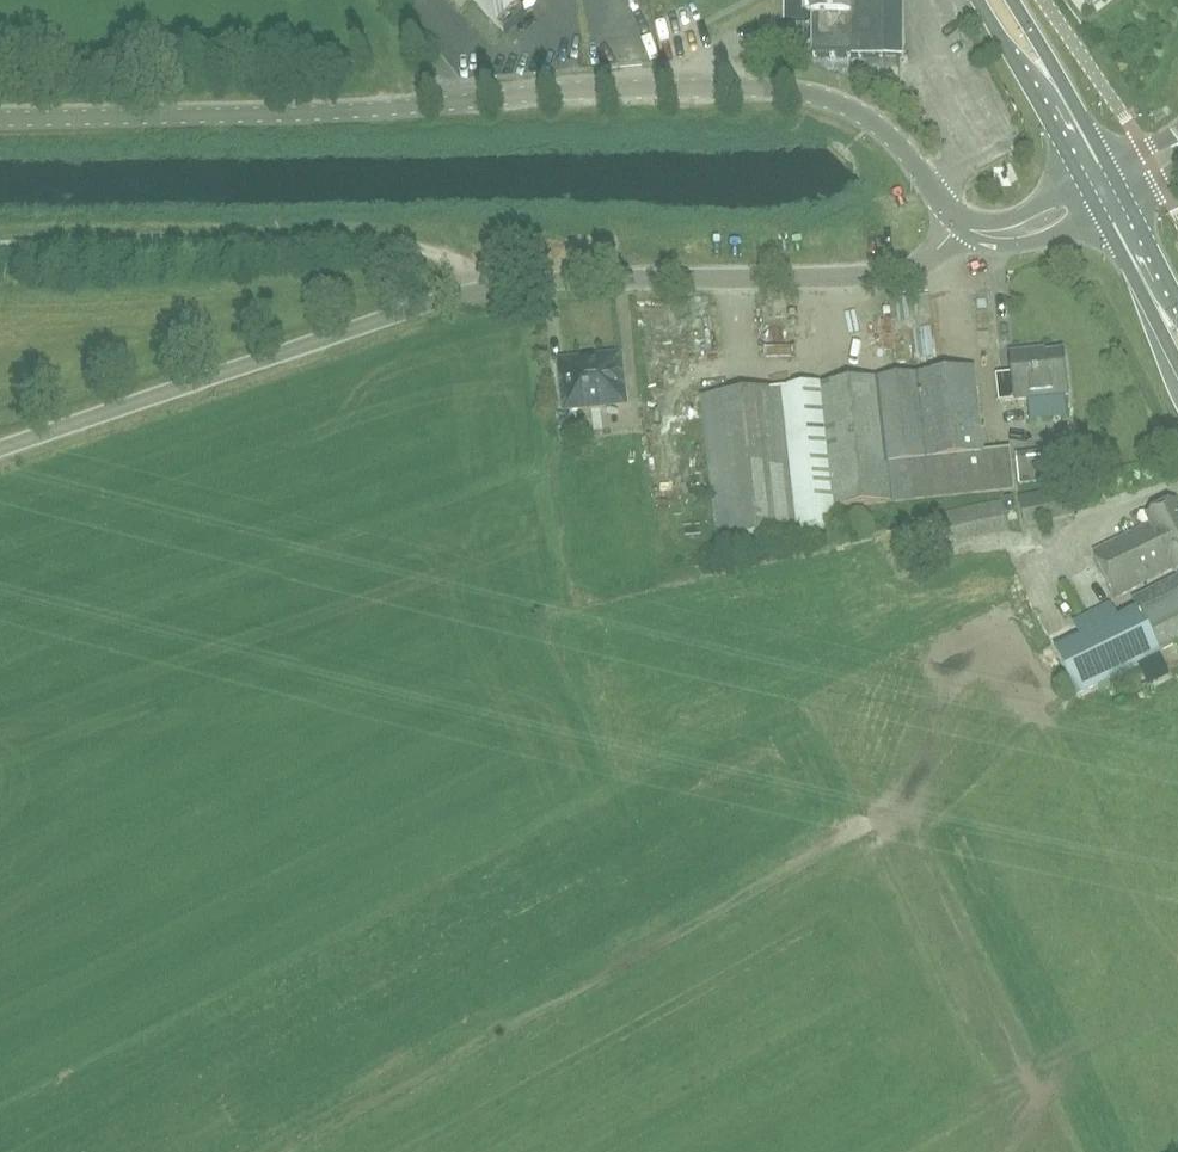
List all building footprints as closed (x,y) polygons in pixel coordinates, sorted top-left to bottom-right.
[(506,34),(526,14),(518,5),(524,0),(473,0),(506,34)] [(883,0),(812,0),(812,15),(813,15),(813,55),(883,54),(883,0)] [(883,54),(902,54),(901,0),(883,0),(883,54)] [(789,300),(764,300),(764,342),(789,342),(789,300)] [(917,333),(922,364),(943,360),(938,329),(917,333)] [(1044,354),(1044,350),(1010,353),(1013,378),(998,380),(997,375),(996,375),(999,402),(1069,394),(1064,352),(1044,354)] [(623,398),(618,355),(595,358),(594,357),(593,357),(594,364),(584,365),(583,358),(581,358),(582,360),(559,362),(564,410),(606,405),(605,400),(623,398)] [(993,492),(989,452),(984,452),(976,369),(884,379),(894,502),(993,492)] [(835,509),(894,502),(884,379),(822,385),(782,389),(700,398),(716,539),(836,526),(835,509)] [(1019,483),(1083,476),(1080,447),(1016,454),(1019,483)] [(989,452),(993,492),(1015,490),(1011,450),(989,452)] [(1025,522),(1073,513),(1067,487),(1020,497),(1025,522)] [(1177,572),(1177,510),(1173,500),(1146,513),(1152,524),(1093,553),(1115,598),(1174,570),(1176,574),(1177,572)] [(939,546),(1007,531),(1000,502),(933,516),(939,546)] [(1054,649),(1077,696),(1102,682),(1161,653),(1159,650),(1177,641),(1177,577),(1132,600),(1138,614),(1119,623),(1110,604),(1072,622),(1080,637),(1054,649)]
